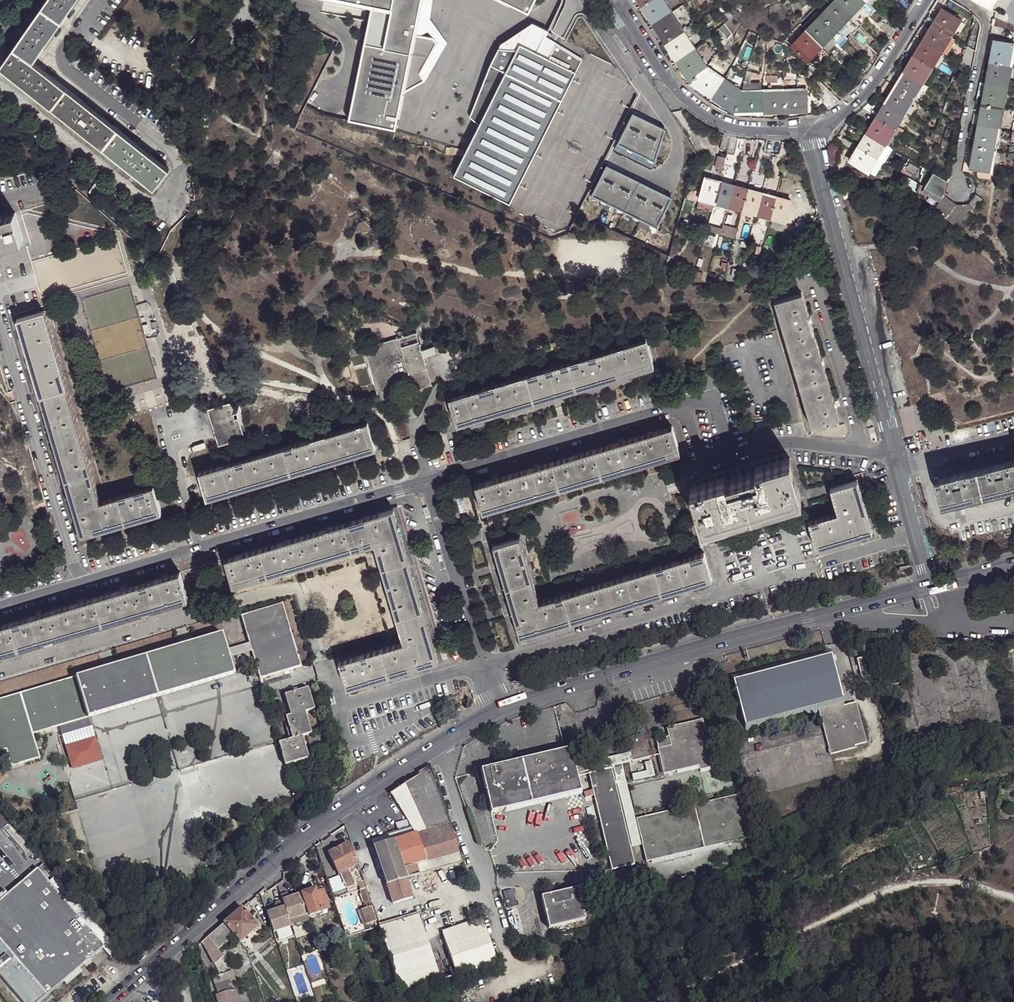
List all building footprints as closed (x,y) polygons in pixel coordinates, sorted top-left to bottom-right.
[(18,39),(0,65),(0,67),(154,188),(170,169),(34,61),(39,53),(76,0),(46,0),(18,39)] [(424,0),(348,0),(373,5),(349,121),(396,132),(405,92),(426,83),(421,75),(437,46),(435,40),(416,37),(424,0)] [(435,0),(424,0),(416,37),(435,40),(437,46),(421,75),(426,83),(447,46),(432,22),(435,0)] [(529,16),(537,0),(495,0),(529,16)] [(761,91),(744,91),(742,91),(707,67),(663,0),(638,0),(690,81),(735,113),(806,109),(805,89),(761,91)] [(806,29),(791,45),(806,60),(864,0),(835,0),(821,14),(806,29)] [(797,11),(802,9),(798,0),(793,0),(797,11)] [(907,11),(910,5),(906,0),(897,0),(896,1),(897,2),(907,11)] [(992,11),(998,0),(974,0),(992,11)] [(902,18),(907,11),(897,2),(892,8),(902,18)] [(867,172),(868,170),(876,157),(885,144),(896,126),(940,53),(949,39),(960,21),(942,9),(848,161),(867,172)] [(803,26),(806,29),(821,14),(818,11),(803,26)] [(889,38),(895,29),(883,18),(877,25),(889,38)] [(759,43),(763,44),(768,34),(764,33),(759,43)] [(521,46),(556,49),(528,34),(504,47),(501,52),(518,52),(521,46)] [(954,42),(949,39),(940,53),(946,56),(954,42)] [(725,46),(730,52),(737,47),(732,40),(725,46)] [(971,168),(978,170),(991,172),(993,159),(1012,61),(1013,61),(1013,45),(995,41),(987,83),(987,84),(983,105),(971,168)] [(471,120),(480,128),(455,179),(511,207),(515,200),(529,171),(543,142),(552,126),(567,95),(581,68),(583,63),(557,47),(556,49),(521,46),(518,52),(501,52),(493,67),(471,120)] [(872,65),(878,57),(867,48),(862,56),(872,65)] [(724,61),(729,65),(732,60),(728,56),(724,61)] [(867,73),(872,65),(862,56),(857,63),(867,73)] [(981,82),(987,83),(989,69),(984,68),(981,82)] [(747,70),(744,83),(750,83),(752,75),(752,72),(747,70)] [(744,91),(761,91),(761,83),(750,83),(744,83),(744,91)] [(983,105),(987,84),(978,83),(974,103),(983,105)] [(827,95),(835,105),(845,97),(835,85),(827,95)] [(667,130),(633,115),(619,146),(658,163),(667,130)] [(896,126),(885,144),(892,148),(903,130),(896,126)] [(738,138),(723,135),(720,149),(735,151),(738,138)] [(779,150),(782,142),(767,141),(764,152),(779,150)] [(876,157),(884,162),(892,148),(885,144),(876,157)] [(722,170),(725,158),(717,157),(715,169),(722,170)] [(876,157),(868,170),(876,175),(884,162),(876,157)] [(993,159),(991,172),(999,173),(1001,161),(993,159)] [(675,199),(609,168),(594,198),(661,230),(675,199)] [(990,180),(991,172),(978,170),(976,177),(990,180)] [(934,205),(955,228),(971,209),(966,204),(955,204),(943,195),(944,193),(946,181),(933,174),(925,188),(908,176),(903,184),(934,205)] [(704,177),(699,198),(714,202),(772,218),(784,222),(789,202),(704,177)] [(841,190),(844,199),(851,196),(848,187),(841,190)] [(973,196),(966,204),(971,209),(979,200),(973,196)] [(714,202),(699,198),(698,203),(713,207),(714,202)] [(59,199),(50,202),(53,210),(61,207),(59,199)] [(781,231),(784,222),(772,218),(770,227),(781,231)] [(796,236),(807,226),(800,220),(790,230),(796,236)] [(19,250),(11,222),(0,226),(0,255),(19,250)] [(705,229),(720,235),(721,230),(707,225),(705,229)] [(721,235),(733,239),(735,230),(722,226),(721,230),(720,235),(721,235)] [(785,338),(812,330),(800,293),(774,300),(785,338)] [(24,345),(52,337),(44,311),(16,318),(24,345)] [(812,330),(785,338),(796,376),(823,368),(812,330)] [(416,332),(366,347),(375,382),(371,383),(375,397),(393,392),(394,397),(414,391),(412,385),(430,380),(423,357),(421,350),(416,332)] [(36,386),(64,378),(52,337),(24,345),(36,386)] [(613,350),(620,377),(653,367),(646,340),(613,350)] [(375,382),(366,347),(361,348),(371,383),(375,382)] [(434,347),(421,350),(423,357),(436,353),(434,347)] [(579,359),(587,386),(620,377),(613,350),(579,359)] [(546,369),(554,396),(587,386),(579,359),(546,369)] [(808,413),(835,405),(823,368),(796,376),(808,413)] [(513,378),(521,405),(554,396),(546,369),(513,378)] [(48,427),(76,419),(64,378),(36,386),(48,427)] [(480,387),(488,414),(521,405),(513,378),(480,387)] [(431,386),(430,380),(412,385),(414,391),(431,386)] [(456,424),(488,414),(480,387),(448,397),(456,424)] [(376,402),(394,397),(393,392),(375,397),(376,402)] [(218,445),(245,438),(241,424),(237,411),(235,405),(234,402),(220,406),(208,409),(218,445)] [(835,405),(808,413),(812,427),(839,419),(835,405)] [(237,411),(241,424),(245,423),(241,409),(237,411)] [(60,468),(88,460),(76,419),(48,427),(60,468)] [(341,429),(350,456),(373,450),(365,423),(341,429)] [(680,454),(671,426),(632,438),(641,465),(680,454)] [(298,443),(306,469),(350,456),(341,429),(298,443)] [(641,465),(632,438),(593,450),(602,477),(641,465)] [(254,456),(262,483),(306,469),(298,443),(254,456)] [(602,477),(593,450),(554,462),(562,489),(602,477)] [(784,454),(775,456),(755,462),(723,472),(693,481),(694,485),(724,476),(725,480),(756,470),(755,467),(786,458),(784,454)] [(225,464),(234,491),(262,483),(254,456),(225,464)] [(756,470),(767,507),(801,496),(791,464),(789,457),(786,458),(755,467),(756,470)] [(72,509),(100,501),(88,460),(60,468),(72,509)] [(988,495),(1013,489),(1013,461),(982,468),(988,495)] [(562,489),(554,462),(514,473),(523,501),(562,489)] [(197,473),(206,499),(234,491),(225,464),(197,473)] [(988,495),(982,468),(940,478),(947,505),(988,495)] [(767,507),(756,470),(725,480),(736,516),(767,507)] [(523,501),(514,473),(475,485),(484,512),(523,501)] [(736,516),(725,480),(724,476),(694,485),(689,487),(702,526),(736,516)] [(836,513),(863,506),(856,481),(829,489),(836,513)] [(100,501),(72,509),(80,536),(160,514),(152,486),(100,501)] [(863,506),(836,513),(807,522),(815,549),(871,533),(863,506)] [(404,644),(411,670),(439,661),(420,601),(410,566),(391,510),(365,518),(373,545),(404,644)] [(373,545),(365,518),(330,528),(338,556),(373,545)] [(338,556),(330,528),(295,539),(303,567),(338,556)] [(502,578),(529,569),(520,537),(493,545),(502,578)] [(303,567),(295,539),(259,549),(268,577),(303,567)] [(268,577),(259,549),(223,561),(231,589),(268,577)] [(684,558),(692,585),(712,579),(703,552),(684,558)] [(692,585),(684,558),(638,572),(646,599),(660,595),(692,585)] [(512,610),(539,602),(529,569),(502,578),(505,588),(512,610)] [(646,599),(638,572),(590,586),(598,613),(646,599)] [(162,578),(170,605),(187,600),(178,573),(162,578)] [(170,605),(162,578),(122,589),(130,617),(170,605)] [(598,613),(590,586),(539,602),(512,610),(520,637),(598,613)] [(130,617),(122,589),(82,601),(90,629),(130,617)] [(90,629),(82,601),(42,613),(50,641),(90,629)] [(242,616),(249,644),(252,652),(260,679),(301,667),(282,604),(242,616)] [(50,641),(42,613),(2,625),(10,653),(50,641)] [(2,625),(0,626),(0,656),(10,653),(2,625)] [(231,663),(230,659),(228,650),(222,634),(0,700),(0,752),(3,751),(9,767),(40,758),(33,734),(234,675),(231,663)] [(249,644),(228,650),(230,659),(252,652),(249,644)] [(411,670),(404,644),(365,656),(373,682),(411,670)] [(855,701),(842,705),(827,649),(730,674),(744,728),(816,709),(822,735),(827,755),(853,748),(853,746),(865,742),(855,701)] [(373,682),(365,656),(340,663),(348,690),(373,682)] [(280,743),(286,766),(309,759),(303,737),(312,734),(305,712),(315,710),(308,689),(285,696),(291,716),(287,717),(293,739),(280,743)] [(267,695),(269,702),(278,700),(276,692),(267,695)] [(659,779),(674,776),(694,771),(695,775),(713,771),(708,748),(704,749),(697,724),(662,733),(665,741),(667,750),(653,753),(658,775),(659,779)] [(625,735),(629,753),(631,759),(649,755),(644,730),(625,735)] [(651,745),(653,753),(667,750),(665,741),(651,745)] [(578,790),(574,775),(572,766),(568,748),(563,749),(480,769),(489,811),(578,790)] [(632,817),(646,814),(645,810),(633,813),(627,788),(664,780),(675,778),(674,776),(659,779),(658,775),(626,783),(621,764),(632,761),(631,759),(629,753),(601,759),(572,766),(574,775),(586,771),(603,767),(609,765),(622,821),(633,819),(632,817)] [(632,866),(622,821),(609,765),(603,767),(586,771),(609,871),(632,866)] [(412,779),(390,793),(399,808),(414,834),(375,847),(387,885),(406,879),(407,879),(461,863),(435,788),(428,766),(418,772),(419,776),(412,779)] [(736,793),(646,814),(632,817),(633,819),(637,840),(740,816),(736,793)] [(745,841),(740,816),(637,840),(643,863),(745,841)] [(347,844),(329,853),(338,873),(346,869),(358,864),(347,844)] [(346,869),(338,873),(345,888),(353,884),(346,869)] [(22,1001),(39,1001),(94,953),(96,955),(100,951),(98,950),(104,945),(101,942),(106,937),(56,878),(50,884),(38,870),(0,904),(0,977),(22,1001)] [(406,879),(387,885),(392,903),(413,897),(407,879),(406,879)] [(302,893),(309,914),(328,909),(321,887),(302,893)] [(365,908),(372,906),(366,888),(359,891),(365,908)] [(307,913),(300,893),(291,896),(292,899),(289,900),(288,897),(287,892),(281,894),(282,899),(289,920),(307,913)] [(584,923),(576,892),(540,900),(549,932),(584,923)] [(274,931),(291,925),(289,920),(282,899),(274,901),(276,908),(277,910),(274,912),(273,909),(267,911),(274,931)] [(366,925),(377,921),(372,906),(365,908),(361,909),(366,925)] [(238,910),(223,923),(234,936),(239,941),(257,926),(241,907),(238,910)] [(401,991),(440,980),(417,912),(378,925),(401,991)] [(292,926),(309,921),(307,913),(289,920),(291,925),(292,926)] [(495,963),(480,920),(442,933),(457,975),(495,963)] [(223,923),(201,941),(213,964),(222,957),(217,950),(234,936),(223,923)] [(345,970),(356,966),(352,957),(342,961),(345,970)] [(214,978),(216,985),(229,981),(232,990),(230,991),(234,1001),(241,1001),(232,972),(223,975),(219,976),(214,978)] [(216,985),(214,986),(218,995),(216,995),(218,1001),(234,1001),(230,991),(232,990),(229,981),(216,985)]
